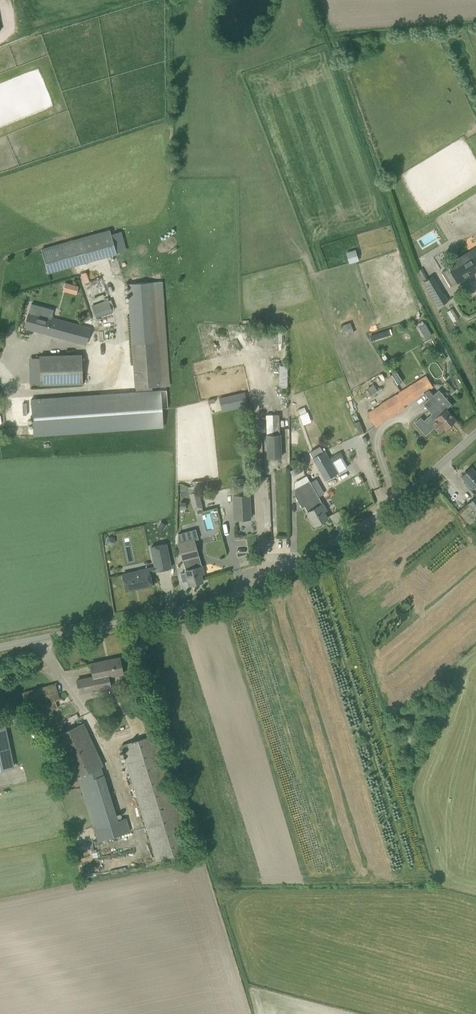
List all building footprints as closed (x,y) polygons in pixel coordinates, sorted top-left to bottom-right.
[(47,273),(116,254),(110,230),(41,249),(47,273)] [(343,252),(346,263),(356,261),(354,250),(343,252)] [(442,273),(450,287),(475,271),(475,252),(442,273)] [(84,283),(89,281),(86,272),(81,274),(84,283)] [(433,276),(422,282),(438,307),(448,300),(433,276)] [(161,282),(152,282),(128,284),(132,345),(135,392),(31,399),(32,423),(33,435),(163,426),(162,414),(162,408),(168,408),(167,390),(152,391),(151,387),(168,386),(161,282)] [(95,318),(112,312),(108,301),(91,307),(95,318)] [(53,310),(31,304),(24,327),(85,347),(90,330),(50,319),(53,310)] [(425,322),(424,323),(419,326),(418,326),(425,339),(432,335),(425,322)] [(344,336),(354,333),(352,328),(342,331),(344,336)] [(271,329),(255,330),(255,345),(271,344),(271,329)] [(39,356),(40,374),(30,375),(30,383),(40,383),(40,385),(82,383),(81,354),(39,356)] [(424,393),(428,399),(433,395),(433,394),(429,389),(433,387),(425,375),(421,378),(379,404),(380,405),(376,406),(367,412),(374,424),(380,420),(382,423),(403,409),(405,408),(404,406),(424,393)] [(222,411),(247,405),(244,392),(219,397),(222,411)] [(445,409),(433,395),(428,399),(437,409),(431,414),(423,421),(420,417),(414,422),(425,435),(434,427),(439,433),(444,428),(445,429),(455,420),(446,409),(445,409)] [(304,407),(298,409),(300,415),(306,412),(304,407)] [(299,415),(301,420),(310,416),(308,412),(299,415)] [(279,414),(272,415),(273,434),(267,435),(268,458),(281,457),(279,414)] [(320,446),(310,452),(325,479),(337,473),(324,450),(323,451),(320,446)] [(331,461),(340,457),(338,453),(329,458),(331,461)] [(470,490),(475,484),(475,473),(471,467),(461,476),(467,482),(465,484),(470,490)] [(304,506),(315,525),(327,518),(324,512),(326,510),(322,503),(310,481),(294,489),(295,495),(301,507),(304,506)] [(189,493),(193,510),(202,507),(198,491),(189,493)] [(249,494),(239,495),(233,495),(234,519),(250,518),(249,494)] [(475,512),(475,496),(468,503),(475,512)] [(112,545),(115,543),(115,539),(112,537),(108,537),(106,539),(106,543),(108,545),(112,545)] [(180,552),(185,572),(180,574),(182,582),(188,581),(189,585),(203,581),(201,574),(203,573),(201,566),(193,568),(190,558),(198,556),(194,540),(184,542),(178,544),(180,552)] [(170,567),(164,543),(150,546),(156,570),(170,567)] [(126,591),(151,585),(147,569),(122,574),(126,591)] [(35,671),(41,669),(37,658),(31,660),(35,671)] [(90,664),(93,677),(77,681),(79,694),(111,687),(108,677),(123,674),(119,658),(90,664)] [(9,681),(5,668),(0,669),(0,684),(9,681)] [(33,706),(59,700),(56,684),(22,692),(25,702),(31,700),(33,706)] [(147,709),(139,712),(145,732),(153,730),(147,709)] [(3,718),(0,718),(0,769),(13,766),(3,718)] [(77,778),(93,828),(119,820),(101,766),(103,765),(83,722),(53,736),(73,779),(77,778)] [(151,735),(120,744),(156,861),(187,851),(151,735)] [(126,818),(119,820),(93,828),(97,842),(130,832),(126,818)]
